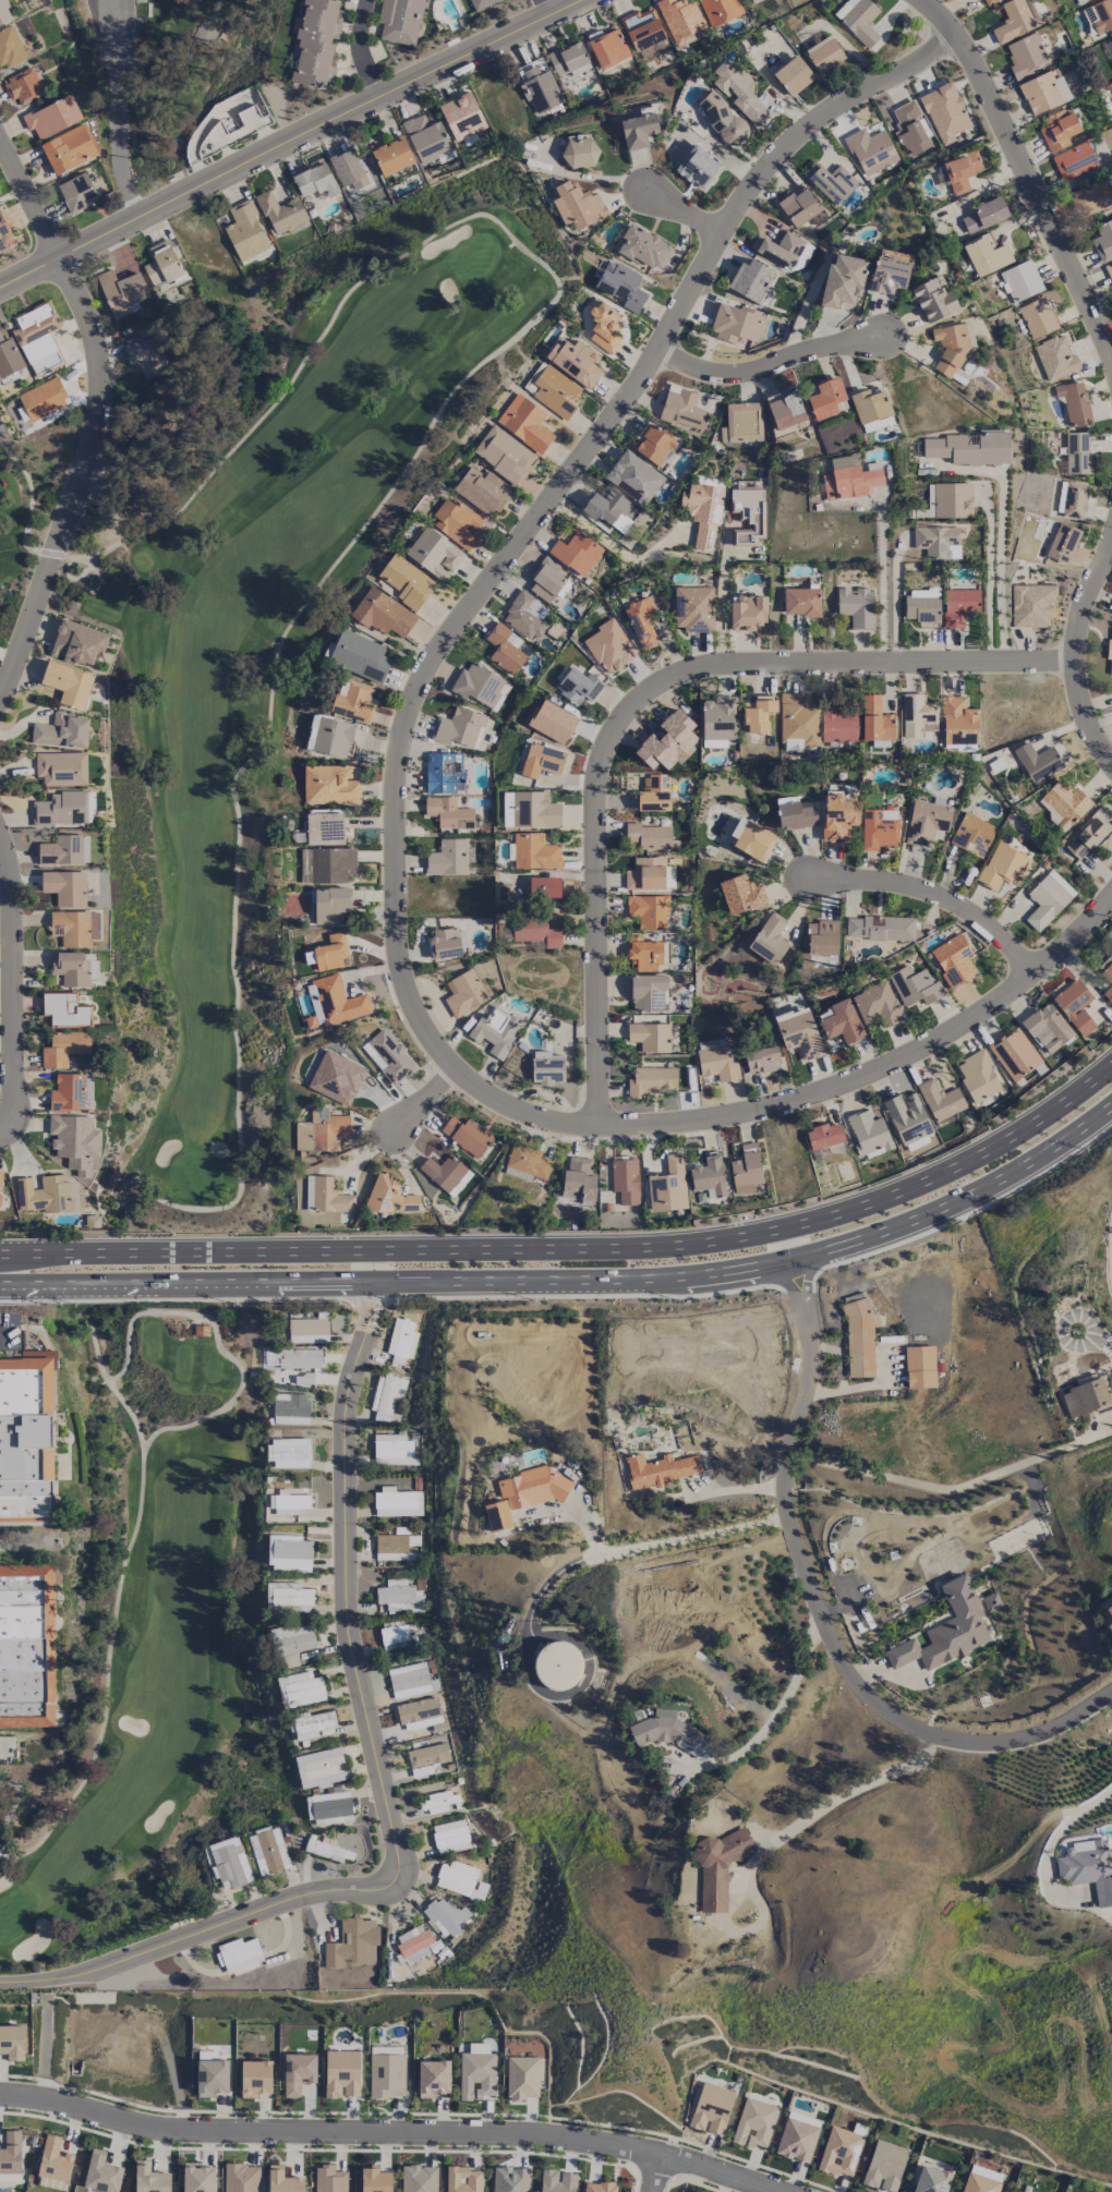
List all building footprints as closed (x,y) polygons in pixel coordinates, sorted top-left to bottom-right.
[(14,19),(6,0),(0,0),(0,25),(14,19)] [(303,4),(304,5),(291,82),(330,89),(336,55),(331,54),(334,37),(338,37),(342,13),(337,12),(339,0),(303,0),(303,4)] [(423,0),(381,0),(377,22),(382,23),(379,39),(414,46),(423,0)] [(474,11),(500,0),(469,0),(474,11)] [(705,29),(695,1),(684,5),(682,0),(657,0),(656,0),(672,41),(705,29)] [(738,0),(698,0),(710,27),(744,12),(738,0)] [(881,35),(867,23),(879,10),(869,0),(846,0),(833,15),(869,48),(881,35)] [(1007,20),(990,27),(997,44),(1035,27),(1024,0),(1008,0),(1000,4),(1007,20)] [(1111,0),(1102,0),(1081,9),(1092,35),(1111,27),(1111,2),(1111,0)] [(619,18),(634,52),(666,38),(653,8),(638,14),(637,10),(619,18)] [(222,27),(202,16),(190,39),(210,49),(222,27)] [(11,24),(0,29),(0,69),(26,57),(11,24)] [(631,56),(617,27),(587,41),(600,69),(631,56)] [(1047,61),(1035,32),(1005,44),(1013,64),(1009,66),(1015,80),(1033,73),(1031,68),(1047,61)] [(804,50),(819,74),(845,58),(830,34),(804,50)] [(546,54),(557,77),(570,71),(572,75),(591,67),(578,39),(546,54)] [(791,97),(815,77),(796,53),(771,73),(791,97)] [(756,126),(770,112),(748,90),(756,82),(744,70),(740,74),(727,60),(708,78),(728,100),(729,99),(756,126)] [(533,114),(562,101),(549,69),(538,74),(535,65),(522,71),(526,80),(520,83),(533,114)] [(17,97),(19,104),(44,95),(33,67),(2,79),(9,100),(17,97)] [(1018,84),(1032,116),(1071,98),(1061,75),(1053,79),(1049,70),(1018,84)] [(940,146),(955,140),(953,134),(970,127),(953,81),(920,94),(940,146)] [(438,105),(455,141),(487,127),(470,90),(438,105)] [(693,107),(733,148),(752,129),(737,114),(736,115),(711,90),(693,107)] [(83,119),(71,93),(22,116),(28,131),(33,128),(39,140),(83,119)] [(890,109),(899,129),(896,130),(907,157),(930,147),(917,117),(921,115),(914,99),(890,109)] [(625,150),(648,146),(646,134),(660,132),(655,105),(638,108),(640,116),(620,119),(625,150)] [(1049,151),(1083,134),(1069,106),(1042,119),(1046,125),(1038,129),(1049,151)] [(401,122),(420,164),(453,149),(440,120),(428,125),(423,113),(401,122)] [(40,142),(53,174),(97,157),(85,125),(40,142)] [(843,137),(863,177),(898,159),(883,128),(867,136),(863,127),(843,137)] [(370,147),(380,176),(413,164),(404,136),(370,147)] [(565,168),(596,167),(595,137),(564,138),(565,168)] [(1060,180),(1098,167),(1089,142),(1052,155),(1060,180)] [(707,189),(721,160),(689,145),(675,174),(707,189)] [(342,187),(350,183),(354,190),(368,183),(352,147),(328,158),(342,187)] [(942,162),(953,195),(970,190),(965,175),(982,170),(976,151),(942,162)] [(838,164),(829,173),(814,160),(802,173),(835,205),(857,182),(838,164)] [(292,176),(301,197),(316,190),(319,197),(327,194),(328,197),(340,192),(325,161),(292,176)] [(57,185),(70,215),(99,202),(86,172),(57,185)] [(1111,203),(1111,196),(1103,177),(1067,194),(1079,219),(1111,203)] [(563,225),(571,221),(575,229),(608,215),(597,189),(582,196),(574,179),(554,188),(558,197),(552,200),(563,225)] [(815,225),(829,215),(807,185),(794,194),(792,192),(776,203),(795,228),(809,217),(815,225)] [(308,221),(298,196),(277,205),(270,189),(255,195),(273,236),(308,221)] [(1008,217),(1000,196),(972,206),(974,212),(961,217),(966,233),(1008,217)] [(228,207),(234,222),(223,227),(239,261),(270,248),(248,199),(228,207)] [(15,246),(0,214),(0,252),(15,246)] [(1094,225),(1098,236),(1090,239),(1100,261),(1111,255),(1111,218),(1094,225)] [(616,248),(659,273),(674,247),(631,222),(616,248)] [(790,270),(805,241),(785,230),(777,245),(756,234),(749,249),(790,270)] [(1006,243),(992,248),(988,235),(963,244),(975,277),(1013,263),(1006,243)] [(154,260),(142,265),(152,287),(172,278),(175,285),(186,280),(167,238),(148,247),(154,260)] [(867,260),(835,253),(833,263),(828,262),(819,305),(836,309),(838,301),(857,305),(867,260)] [(910,261),(875,256),(869,291),(892,294),(893,288),(905,290),(910,261)] [(740,261),(727,288),(758,304),(775,271),(750,258),(747,265),(740,261)] [(1043,289),(1030,258),(998,272),(1011,303),(1043,289)] [(638,314),(647,293),(635,288),(641,274),(606,259),(594,288),(623,300),(621,307),(638,314)] [(1104,265),(1111,283),(1111,261),(1104,265)] [(117,280),(112,268),(96,274),(113,319),(133,312),(129,303),(149,296),(140,271),(117,280)] [(959,309),(950,289),(942,293),(935,277),(910,288),(926,324),(959,309)] [(1030,339),(1057,329),(1045,296),(1018,306),(1030,339)] [(587,337),(611,355),(622,339),(612,332),(623,317),(597,298),(586,314),(598,322),(587,337)] [(756,342),(764,314),(719,299),(708,333),(742,344),(744,338),(756,342)] [(12,330),(34,376),(63,361),(49,331),(62,325),(49,300),(13,318),(17,328),(12,330)] [(930,329),(932,341),(937,340),(943,373),(951,371),(950,369),(970,365),(962,323),(930,329)] [(1079,369),(1064,333),(1033,345),(1047,381),(1079,369)] [(128,364),(138,362),(142,378),(169,372),(161,334),(124,342),(128,364)] [(2,340),(0,335),(0,377),(24,366),(11,336),(2,340)] [(544,358),(590,389),(602,371),(594,365),(600,355),(576,339),(572,345),(559,336),(544,358)] [(576,405),(572,402),(582,388),(542,360),(521,389),(566,420),(576,405)] [(30,422),(69,404),(56,376),(17,394),(30,422)] [(814,420),(838,413),(834,403),(846,399),(839,376),(815,384),(817,393),(807,396),(814,420)] [(1053,386),(1055,398),(1063,396),(1068,427),(1091,424),(1083,381),(1053,386)] [(697,393),(667,385),(659,419),(686,426),(685,432),(702,436),(708,410),(694,407),(697,393)] [(859,424),(892,414),(883,386),(850,396),(859,424)] [(806,420),(796,388),(765,398),(775,430),(806,420)] [(546,413),(516,392),(495,422),(540,454),(554,435),(538,424),(546,413)] [(720,442),(762,441),(761,402),(726,403),(726,427),(720,427),(720,442)] [(894,424),(893,416),(861,423),(863,431),(894,424)] [(675,439),(646,421),(636,438),(640,441),(634,450),(659,466),(675,439)] [(471,453),(517,485),(538,456),(493,423),(471,453)] [(1007,429),(977,430),(977,443),(966,443),(966,435),(922,436),(923,457),(950,457),(951,465),(1008,464),(1007,429)] [(1089,431),(1065,432),(1066,474),(1090,473),(1089,431)] [(603,476),(642,507),(665,478),(626,447),(603,476)] [(825,500),(871,494),(870,486),(884,484),(881,461),(860,464),(859,454),(830,457),(832,473),(822,474),(825,500)] [(453,492),(496,516),(512,487),(486,473),(485,474),(468,465),(453,492)] [(1055,514),(1082,518),(1088,484),(1062,480),(1055,514)] [(971,482),(928,483),(928,510),(926,510),(927,517),(972,517),(971,482)] [(716,551),(723,487),(689,483),(688,491),(681,490),(679,508),(691,509),(690,521),(696,522),(693,549),(716,551)] [(632,502),(605,486),(600,494),(593,490),(581,509),(615,529),(632,502)] [(764,489),(729,489),(729,510),(747,510),(747,529),(731,529),(731,546),(756,545),(756,538),(764,538),(764,489)] [(468,551),(488,523),(448,495),(429,523),(468,551)] [(1054,533),(1046,530),(1041,542),(1049,544),(1044,556),(1067,564),(1080,529),(1059,522),(1054,533)] [(405,553),(443,582),(465,553),(426,524),(405,553)] [(913,548),(925,549),(925,557),(959,558),(960,527),(913,526),(913,548)] [(565,544),(557,538),(547,551),(582,577),(603,549),(576,529),(565,544)] [(417,608),(436,581),(394,552),(375,579),(417,608)] [(556,572),(561,566),(547,557),(525,586),(548,603),(566,579),(556,572)] [(403,638),(418,617),(370,584),(350,614),(383,636),(389,629),(403,638)] [(1052,627),(1053,585),(1012,584),(1011,627),(1052,627)] [(712,586),(674,587),(675,626),(683,626),(683,632),(714,631),(713,617),(712,617),(712,586)] [(784,588),(783,615),(820,615),(820,588),(784,588)] [(837,589),(837,614),(850,614),(851,630),(874,629),(873,588),(837,589)] [(905,618),(917,618),(917,627),(939,627),(939,588),(905,589),(905,618)] [(500,619),(533,642),(547,623),(540,618),(548,608),(521,589),(500,619)] [(980,589),(944,589),(943,628),(961,628),(961,613),(979,613),(980,589)] [(730,631),(758,631),(758,623),(766,624),(766,595),(731,595),(730,631)] [(658,644),(647,617),(657,613),(650,596),(623,606),(641,651),(658,644)] [(109,634),(62,617),(49,654),(90,668),(97,650),(103,652),(109,634)] [(606,675),(637,655),(613,618),(582,638),(606,675)] [(485,639),(496,646),(488,659),(514,675),(527,654),(516,648),(523,638),(496,622),(485,639)] [(381,684),(391,658),(382,654),(385,646),(341,628),(327,662),(381,684)] [(495,712),(511,684),(467,660),(452,688),(495,712)] [(40,684),(62,690),(58,703),(83,710),(94,674),(47,661),(40,684)] [(591,701),(603,683),(588,673),(586,676),(570,665),(555,689),(577,705),(583,696),(591,701)] [(340,678),(330,713),(369,723),(373,709),(367,707),(372,686),(340,678)] [(780,750),(802,750),(802,746),(818,746),(818,704),(802,704),(802,693),(781,693),(780,750)] [(923,738),(923,732),(936,732),(935,702),(925,702),(924,693),(902,694),(903,738),(923,738)] [(863,740),(872,740),(872,747),(893,746),(892,714),(880,714),(880,694),(861,694),(863,740)] [(735,695),(713,696),(713,700),(702,700),(702,747),(727,747),(727,738),(734,738),(734,713),(735,713),(735,695)] [(745,702),(744,733),(768,733),(768,712),(776,712),(776,696),(754,695),(754,702),(745,702)] [(965,696),(942,696),(942,744),(977,744),(978,708),(965,708),(965,696)] [(528,725),(563,745),(579,718),(543,698),(528,725)] [(486,715),(455,705),(450,719),(438,715),(430,739),(448,745),(450,740),(476,748),(486,715)] [(631,752),(650,770),(657,762),(665,771),(675,761),(679,765),(694,749),(688,745),(696,737),(689,731),(696,724),(676,705),(657,726),(664,732),(658,739),(650,732),(631,752)] [(822,741),(854,741),(853,707),(821,708),(822,741)] [(30,743),(85,749),(89,716),(53,712),(52,725),(32,723),(30,743)] [(305,749),(346,758),(354,724),(313,714),(305,749)] [(1012,749),(1032,784),(1064,767),(1051,745),(1035,754),(1028,741),(1012,749)] [(539,769),(559,775),(566,752),(529,742),(520,775),(536,779),(539,769)] [(86,785),(86,751),(35,752),(35,776),(42,776),(42,786),(86,785)] [(426,793),(464,792),(463,752),(425,753),(426,793)] [(304,766),(304,803),(361,803),(360,780),(351,780),(351,765),(304,766)] [(669,774),(648,774),(648,791),(637,792),(637,811),(669,810),(669,774)] [(1036,801),(1063,830),(1092,803),(1076,787),(1070,792),(1058,780),(1036,801)] [(32,801),(32,825),(88,824),(87,791),(50,792),(50,801),(32,801)] [(548,791),(511,791),(511,802),(503,802),(502,826),(560,827),(561,802),(548,802),(548,791)] [(823,841),(845,842),(846,825),(858,826),(859,799),(841,798),(842,794),(825,793),(823,841)] [(455,797),(424,797),(425,816),(438,815),(438,829),(473,828),(472,808),(455,808),(455,797)] [(812,799),(775,805),(779,830),(816,824),(812,799)] [(905,842),(932,846),(935,828),(948,830),(951,806),(912,800),(905,842)] [(1080,861),(1111,826),(1105,821),(1111,815),(1101,806),(1064,846),(1080,861)] [(898,845),(898,809),(862,809),(862,850),(877,850),(877,845),(898,845)] [(343,812),(306,813),(307,845),(344,843),(343,812)] [(996,825),(962,812),(950,844),(983,858),(996,825)] [(777,838),(748,820),(732,845),(762,864),(777,838)] [(670,824),(626,825),(626,842),(638,842),(639,849),(671,849),(670,824)] [(560,868),(561,845),(543,844),(543,833),(514,832),(513,867),(560,868)] [(88,834),(55,835),(55,843),(38,843),(38,864),(88,864),(88,834)] [(467,874),(467,838),(439,838),(439,852),(426,852),(426,874),(467,874)] [(977,882),(996,890),(1001,879),(1017,885),(1030,856),(995,841),(977,882)] [(355,847),(300,848),(301,883),(346,883),(346,867),(356,867),(355,847)] [(665,857),(633,857),(633,869),(625,869),(624,889),(674,890),(674,866),(665,866),(665,857)] [(1024,919),(1038,933),(1076,892),(1051,868),(1026,894),(1038,905),(1024,919)] [(85,871),(41,872),(41,892),(56,892),(56,907),(85,907),(85,871)] [(718,882),(729,915),(749,908),(750,911),(768,904),(760,883),(750,887),(745,873),(718,882)] [(560,876),(529,877),(529,898),(561,898),(560,876)] [(350,887),(314,888),(315,925),(343,924),(343,908),(351,907),(350,887)] [(667,928),(667,895),(626,896),(627,914),(638,914),(638,928),(667,928)] [(746,947),(774,966),(789,944),(777,936),(787,921),(771,910),(746,947)] [(90,911),(50,911),(50,935),(61,935),(61,948),(91,947),(91,938),(90,938),(90,911)] [(914,917),(846,915),(845,938),(914,940),(914,917)] [(513,941),(545,940),(545,948),(561,948),(561,928),(546,928),(546,917),(512,918),(513,941)] [(837,955),(838,921),(808,920),(807,954),(837,955)] [(461,957),(458,929),(428,932),(431,959),(461,957)] [(327,934),(328,945),(313,947),(317,971),(342,967),(341,957),(347,956),(344,931),(327,934)] [(977,974),(969,959),(974,956),(961,932),(929,949),(950,988),(977,974)] [(660,940),(644,941),(644,935),(626,936),(626,961),(635,961),(635,971),(661,971),(660,940)] [(61,987),(91,987),(92,968),(89,968),(90,959),(83,959),(83,952),(49,951),(49,974),(62,975),(61,987)] [(1101,993),(1111,1003),(1111,952),(1096,968),(1111,983),(1101,993)] [(887,974),(903,1006),(921,997),(925,1004),(945,995),(937,979),(932,981),(926,968),(913,973),(909,964),(887,974)] [(443,999),(455,1018),(489,998),(471,967),(445,982),(451,994),(443,999)] [(371,1012),(367,993),(345,998),(338,973),(305,982),(316,1026),(371,1012)] [(630,975),(631,1011),(666,1010),(665,996),(667,996),(666,975),(630,975)] [(1093,997),(1075,977),(1050,999),(1083,1036),(1096,1025),(1080,1008),(1093,997)] [(851,995),(863,1024),(879,1017),(884,1028),(903,1019),(886,979),(851,995)] [(42,1015),(50,1015),(50,1027),(90,1027),(90,1006),(76,1006),(76,992),(42,992),(42,1015)] [(865,1036),(848,997),(829,1005),(832,1014),(818,1020),(826,1039),(840,1033),(845,1045),(865,1036)] [(1022,1018),(1043,1054),(1073,1036),(1052,1001),(1022,1018)] [(467,1036),(479,1043),(482,1038),(492,1043),(487,1052),(501,1060),(523,1022),(493,1005),(486,1017),(480,1014),(467,1036)] [(784,1050),(797,1046),(801,1062),(824,1055),(809,1006),(774,1016),(784,1050)] [(669,1024),(627,1023),(627,1041),(640,1041),(640,1052),(669,1052),(669,1024)] [(418,1065),(385,1026),(361,1046),(393,1085),(418,1065)] [(988,1043),(1010,1082),(1041,1064),(1019,1026),(988,1043)] [(42,1069),(67,1068),(67,1054),(90,1053),(90,1032),(50,1032),(51,1046),(41,1047),(42,1069)] [(728,1038),(696,1041),(699,1076),(717,1074),(718,1082),(740,1079),(738,1062),(731,1062),(728,1038)] [(781,1067),(776,1045),(744,1053),(749,1074),(781,1067)] [(974,1104),(1003,1089),(982,1049),(954,1063),(974,1104)] [(532,1084),(554,1084),(554,1082),(564,1082),(564,1052),(532,1052),(532,1084)] [(676,1090),(676,1068),(633,1067),(633,1078),(627,1078),(627,1097),(644,1098),(644,1089),(676,1090)] [(49,1090),(49,1110),(92,1111),(93,1074),(56,1073),(55,1090),(49,1090)] [(967,1107),(956,1085),(939,1093),(932,1077),(917,1084),(935,1122),(967,1107)] [(902,1146),(934,1132),(916,1092),(902,1097),(900,1093),(882,1101),(902,1146)] [(349,1115),(327,1115),(327,1106),(311,1107),(311,1121),(295,1121),(295,1150),(338,1149),(338,1138),(350,1138),(349,1115)] [(882,1116),(872,1120),(867,1108),(845,1117),(861,1159),(893,1147),(882,1116)] [(94,1116),(49,1115),(48,1136),(53,1136),(53,1157),(67,1157),(67,1169),(76,1169),(76,1177),(98,1177),(99,1129),(93,1129),(94,1116)] [(462,1125),(451,1116),(440,1129),(475,1159),(493,1137),(468,1116),(462,1125)] [(844,1141),(838,1121),(805,1130),(811,1151),(844,1141)] [(764,1188),(756,1141),(740,1144),(742,1158),(729,1160),(734,1193),(764,1188)] [(546,1180),(552,1160),(540,1157),(541,1152),(512,1143),(503,1172),(528,1180),(530,1175),(546,1180)] [(418,1167),(446,1193),(468,1169),(450,1153),(438,1166),(428,1156),(418,1167)] [(665,1154),(666,1174),(648,1175),(649,1211),(686,1209),(683,1153),(665,1154)] [(693,1191),(706,1189),(708,1198),(726,1195),(720,1153),(703,1156),(705,1164),(689,1167),(693,1191)] [(562,1197),(583,1198),(582,1203),(595,1203),(596,1173),(591,1173),(592,1157),(569,1156),(568,1168),(563,1168),(562,1197)] [(611,1159),(612,1191),(619,1191),(619,1205),(639,1204),(637,1158),(611,1159)] [(364,1209),(375,1212),(419,1212),(419,1195),(397,1195),(395,1176),(385,1172),(376,1172),(364,1209)] [(18,1212),(69,1209),(68,1174),(40,1176),(41,1188),(32,1189),(31,1177),(16,1178),(18,1212)] [(306,1210),(354,1211),(354,1194),(337,1194),(337,1176),(306,1175),(306,1210)] [(873,1325),(878,1325),(878,1313),(871,1313),(871,1300),(845,1301),(847,1377),(874,1376),(873,1325)] [(316,1318),(288,1319),(289,1343),(328,1342),(328,1312),(316,1312),(316,1318)] [(386,1353),(392,1354),(391,1362),(403,1365),(405,1357),(412,1359),(418,1332),(412,1331),(414,1321),(394,1317),(386,1353)] [(936,1387),(935,1346),(905,1346),(906,1388),(936,1387)] [(321,1368),(322,1349),(262,1348),(262,1367),(321,1368)] [(56,1521),(0,1521),(0,1360),(53,1359),(56,1521)] [(373,1419),(390,1422),(396,1394),(405,1396),(408,1379),(378,1373),(370,1410),(375,1411),(373,1419)] [(1060,1391),(1069,1418),(1111,1403),(1101,1376),(1060,1391)] [(273,1424),(308,1424),(308,1394),(274,1393),(273,1424)] [(414,1440),(406,1440),(406,1433),(374,1433),(374,1464),(414,1464),(414,1440)] [(273,1468),(309,1468),(310,1438),(268,1438),(267,1460),(273,1460),(273,1468)] [(697,1454),(671,1460),(670,1456),(644,1461),(642,1453),(624,1457),(631,1489),(701,1474),(697,1454)] [(490,1532),(512,1527),(509,1510),(555,1499),(563,1503),(572,1480),(551,1471),(549,1464),(519,1470),(517,1476),(497,1480),(501,1500),(484,1504),(490,1532)] [(374,1516),(422,1515),(422,1491),(395,1491),(395,1488),(374,1488),(374,1516)] [(271,1494),(271,1514),(298,1514),(298,1508),(310,1508),(310,1494),(288,1494),(288,1489),(277,1489),(277,1494),(271,1494)] [(311,1540),(289,1540),(289,1535),(268,1535),(268,1568),(311,1568),(311,1540)] [(56,1728),(0,1728),(0,1565),(53,1564),(56,1728)] [(953,1618),(924,1629),(929,1644),(918,1648),(914,1637),(883,1650),(890,1669),(920,1657),(924,1669),(991,1643),(980,1616),(983,1615),(966,1573),(939,1584),(953,1618)] [(423,1611),(422,1590),(413,1591),(413,1580),(386,1581),(386,1587),(376,1587),(376,1603),(386,1603),(387,1612),(423,1611)] [(266,1583),(267,1613),(313,1612),(312,1588),(299,1588),(299,1582),(266,1583)] [(1001,1606),(994,1592),(981,1598),(987,1612),(1001,1606)] [(1111,1621),(1111,1603),(1104,1607),(1111,1621)] [(380,1622),(382,1649),(413,1647),(412,1623),(403,1624),(403,1621),(380,1622)] [(278,1670),(298,1665),(296,1652),(317,1648),(311,1622),(270,1630),(278,1670)] [(580,1655),(576,1649),(569,1644),(560,1642),(553,1643),(545,1646),(540,1651),(535,1658),(533,1666),(534,1674),(539,1681),(544,1686),(552,1691),(559,1691),(568,1690),(575,1685),(580,1679),(582,1671),(582,1663),(580,1655)] [(387,1669),(393,1699),(439,1689),(436,1678),(429,1679),(425,1661),(387,1669)] [(277,1677),(283,1708),(326,1700),(322,1676),(312,1678),(311,1670),(277,1677)] [(678,1704),(654,1713),(655,1715),(627,1725),(637,1749),(675,1735),(680,1749),(693,1744),(678,1704)] [(296,1740),(319,1737),(318,1729),(335,1727),(333,1710),(293,1715),(296,1740)] [(690,1751),(699,1757),(709,1742),(700,1736),(690,1751)] [(431,1763),(449,1760),(446,1743),(407,1750),(411,1776),(433,1773),(431,1763)] [(295,1754),(300,1788),(346,1781),(341,1748),(295,1754)] [(419,1801),(421,1814),(448,1809),(447,1804),(460,1801),(458,1789),(427,1795),(427,1800),(419,1801)] [(350,1791),(307,1795),(310,1825),(353,1821),(350,1791)] [(431,1826),(437,1854),(471,1846),(464,1818),(431,1826)] [(700,1912),(727,1912),(728,1861),(733,1861),(756,1850),(744,1826),(721,1837),(707,1836),(695,1842),(694,1856),(701,1870),(700,1912)] [(291,1866),(278,1827),(248,1836),(260,1876),(291,1866)] [(352,1862),(354,1850),(323,1844),(324,1840),(317,1838),(318,1835),(308,1833),(304,1852),(352,1862)] [(208,1844),(220,1890),(253,1881),(240,1835),(208,1844)] [(1111,1903),(1111,1876),(1107,1839),(1063,1844),(1064,1856),(1055,1857),(1057,1880),(1065,1879),(1066,1885),(1093,1882),(1096,1905),(1111,1903)] [(488,1884),(476,1880),(480,1868),(450,1860),(448,1866),(440,1864),(434,1887),(483,1901),(488,1884)] [(454,1909),(441,1894),(421,1912),(445,1940),(474,1916),(462,1903),(454,1909)] [(324,1968),(343,1968),(343,1962),(377,1962),(377,1919),(340,1919),(340,1942),(324,1942),(324,1968)] [(406,1964),(430,1953),(426,1944),(433,1941),(425,1923),(394,1936),(406,1964)] [(215,1946),(224,1973),(263,1961),(256,1937),(242,1942),(240,1938),(215,1946)] [(23,2025),(0,2025),(0,2054),(7,2054),(7,2061),(24,2060),(23,2025)] [(460,2100),(483,2099),(483,2095),(495,2095),(495,2043),(469,2043),(469,2053),(460,2053),(460,2100)] [(369,2097),(403,2098),(405,2047),(370,2046),(369,2097)] [(359,2096),(360,2051),(325,2050),(324,2097),(342,2098),(342,2096),(359,2096)] [(284,2097),(300,2097),(300,2083),(316,2083),(316,2054),(284,2054),(284,2097)] [(538,2099),(539,2057),(507,2056),(507,2098),(538,2099)] [(197,2096),(229,2095),(228,2059),(196,2060),(197,2096)] [(241,2061),(241,2098),(258,2098),(258,2094),(271,2093),(271,2060),(241,2061)] [(419,2098),(436,2098),(436,2093),(450,2093),(450,2060),(418,2061),(419,2098)] [(735,2091),(702,2081),(688,2127),(705,2131),(705,2130),(722,2135),(735,2091)] [(731,2140),(765,2150),(778,2107),(745,2096),(731,2140)] [(787,2117),(819,2124),(820,2119),(788,2112),(787,2117)] [(774,2153),(809,2163),(819,2127),(785,2117),(774,2153)] [(817,2169),(852,2178),(864,2135),(829,2125),(817,2169)] [(21,2173),(20,2130),(4,2130),(5,2144),(0,2144),(0,2173),(21,2173)] [(38,2177),(69,2181),(72,2154),(59,2152),(61,2136),(44,2134),(38,2177)] [(875,2138),(862,2183),(878,2188),(878,2187),(894,2191),(896,2191),(909,2148),(875,2138)] [(108,2191),(118,2191),(123,2167),(103,2163),(106,2150),(91,2148),(83,2187),(108,2191)] [(135,2160),(135,2191),(171,2191),(170,2172),(150,2172),(150,2159),(135,2160)] [(202,2166),(202,2162),(183,2162),(183,2191),(214,2191),(214,2167),(202,2166)] [(1003,2174),(972,2163),(969,2170),(1000,2181),(1003,2174)] [(224,2164),(224,2191),(259,2191),(260,2164),(224,2164)] [(303,2177),(283,2176),(283,2164),(269,2164),(268,2191),(303,2191),(303,2177)] [(952,2173),(921,2164),(912,2191),(946,2191),(952,2173)] [(437,2166),(402,2165),(401,2191),(437,2191),(437,2166)] [(361,2191),(391,2191),(391,2171),(379,2171),(378,2166),(361,2166),(361,2191)] [(528,2168),(493,2167),(492,2191),(528,2191),(528,2168)] [(481,2168),(447,2168),(446,2191),(481,2191),(481,2168)] [(576,2173),(559,2172),(559,2169),(541,2169),(540,2191),(575,2191),(576,2173)] [(1002,2182),(967,2172),(961,2191),(999,2191),(1002,2182)] [(615,2183),(583,2182),(583,2191),(615,2191),(615,2183)]
